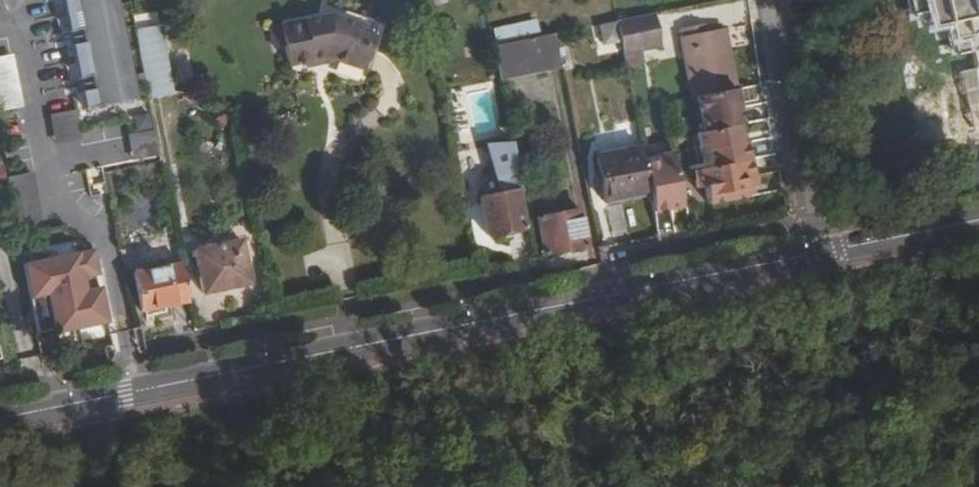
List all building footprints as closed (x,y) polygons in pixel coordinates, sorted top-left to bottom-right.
[(76,0),(64,0),(85,108),(97,105),(76,0)] [(97,105),(135,98),(116,0),(76,0),(97,105)] [(978,67),(978,0),(909,0),(913,15),(928,12),(932,27),(948,24),(955,56),(971,53),(974,68),(978,67)] [(655,13),(616,20),(625,66),(644,62),(642,48),(661,44),(655,13)] [(328,56),(329,62),(336,60),(363,70),(375,35),(355,28),(356,23),(329,14),(269,25),(274,51),(284,49),(288,65),(300,62),(300,67),(315,64),(313,59),(328,56)] [(537,19),(491,29),(494,44),(539,35),(537,19)] [(680,36),(703,32),(702,22),(679,27),(680,36)] [(159,25),(135,30),(143,68),(167,64),(159,25)] [(735,87),(737,86),(724,27),(703,32),(680,36),(693,95),(735,87)] [(539,35),(494,44),(498,65),(540,57),(542,70),(562,66),(556,32),(539,35)] [(315,64),(329,62),(328,56),(313,59),(315,64)] [(498,65),(501,79),(542,70),(540,57),(498,65)] [(20,118),(9,64),(0,66),(0,122),(20,118)] [(173,91),(173,90),(167,64),(143,68),(149,96),(173,91)] [(742,121),(735,87),(693,95),(698,130),(737,122),(742,121)] [(85,108),(60,113),(65,142),(89,137),(88,131),(90,130),(85,108)] [(128,122),(88,131),(89,137),(91,143),(130,135),(128,122)] [(737,122),(698,130),(693,131),(696,147),(703,146),(707,165),(749,156),(745,137),(740,138),(737,122)] [(130,135),(137,164),(161,159),(155,130),(130,135)] [(518,175),(510,132),(496,135),(505,178),(518,175)] [(644,160),(641,145),(597,154),(606,199),(651,190),(644,160)] [(679,171),(674,149),(658,152),(659,157),(644,160),(651,190),(655,210),(685,204),(679,171)] [(749,156),(707,165),(693,167),(696,185),(704,184),(707,200),(746,193),(745,185),(754,183),(749,156)] [(525,226),(518,190),(481,198),(488,233),(525,226)] [(580,209),(538,217),(545,253),(588,245),(580,209)] [(241,238),(194,248),(203,292),(250,282),(241,238)] [(48,294),(55,332),(108,321),(101,285),(93,286),(91,274),(98,272),(93,247),(24,262),(31,297),(48,294)] [(143,309),(189,299),(181,261),(135,271),(143,309)] [(98,272),(91,274),(93,286),(101,285),(98,272)] [(46,295),(31,297),(38,331),(53,328),(46,295)]
